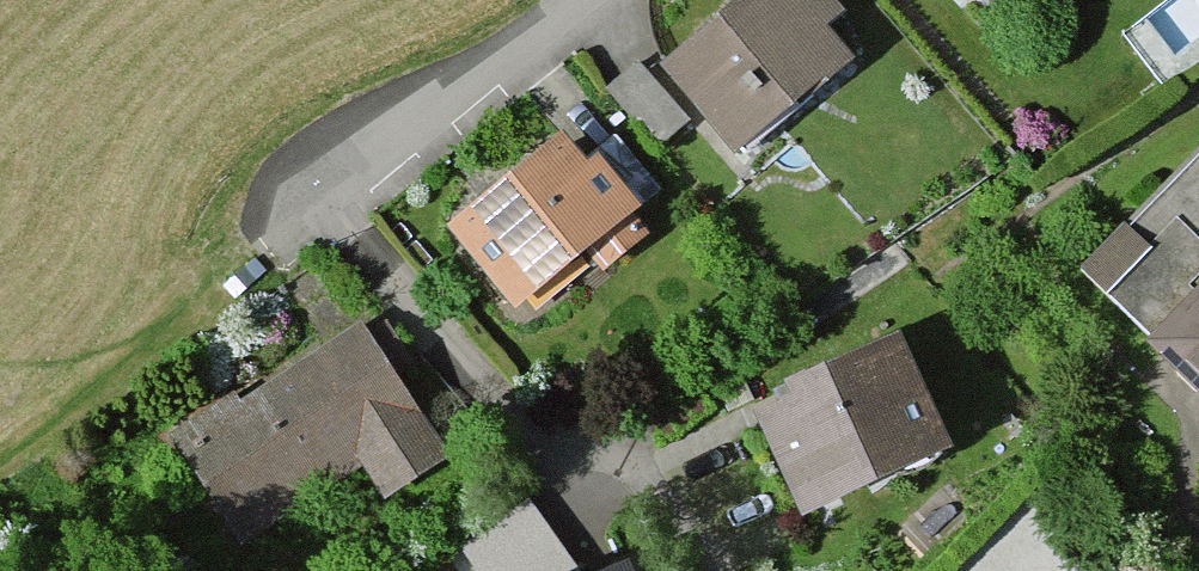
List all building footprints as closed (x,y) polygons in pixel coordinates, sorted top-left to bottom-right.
[(667,59),(746,149),(878,34),(849,0),(734,0),(667,59)] [(590,127),(461,221),(521,302),(649,208),(590,127)] [(1153,322),(1198,368),(1198,275),(1153,322)] [(913,319),(752,389),(799,495),(960,425),(913,319)] [(363,323),(179,434),(251,553),(435,441),(363,323)] [(602,570),(641,570),(634,556),(602,570)]
